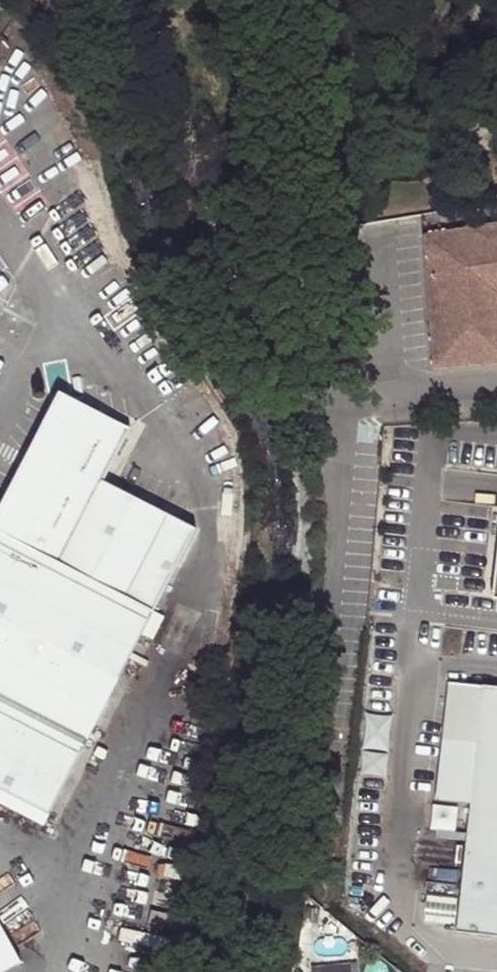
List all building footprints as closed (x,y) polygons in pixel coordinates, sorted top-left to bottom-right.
[(423,230),(436,364),(496,358),(496,316),(495,283),(496,283),(496,219),(423,230)] [(0,508),(0,788),(49,813),(153,611),(124,596),(167,516),(101,482),(129,428),(59,393),(0,508)] [(451,685),(438,802),(473,806),(469,836),(469,843),(459,935),(496,939),(496,690),(451,685)] [(469,843),(469,836),(438,833),(437,839),(469,843)] [(318,903),(307,894),(303,917),(309,920),(318,903)] [(325,971),(360,971),(359,961),(324,964),(325,971)]
